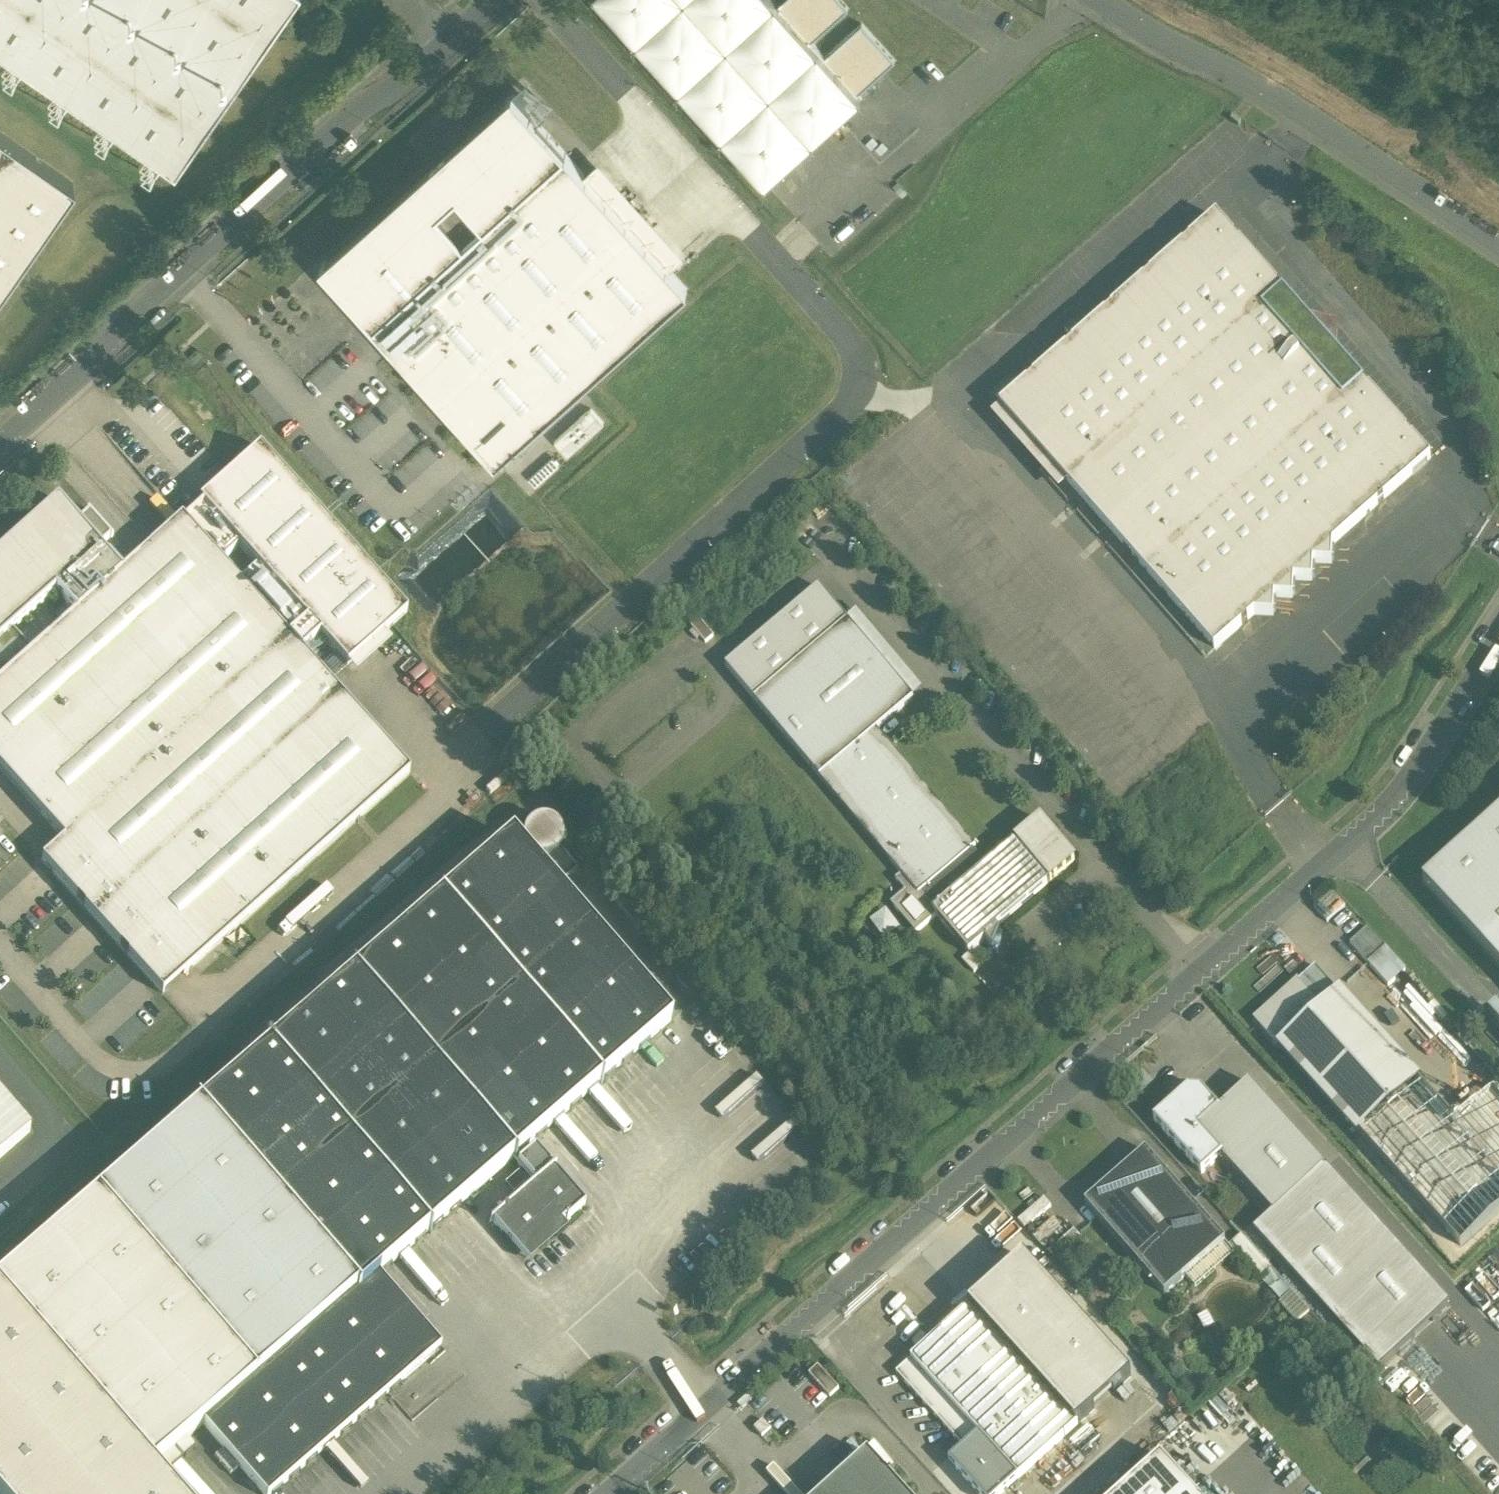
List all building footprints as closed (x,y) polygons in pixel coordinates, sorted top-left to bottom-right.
[(172,162),(284,0),(0,0),(0,43),(172,162)] [(774,0),(600,0),(764,184),(861,97),(858,94),(824,56),(825,55),(812,41),(811,42),(778,4),(774,0)] [(778,4),(811,42),(812,41),(848,8),(841,0),(782,0),(778,4)] [(825,55),(824,56),(858,94),(895,60),(862,23),(825,55)] [(686,286),(513,94),(322,265),(495,457),(686,286)] [(73,181),(0,131),(0,286),(73,181)] [(298,172),(308,184),(344,155),(334,143),(298,172)] [(1430,459),(1216,217),(1000,409),(1215,651),(1254,615),(1273,616),(1274,598),(1293,599),(1294,581),(1312,582),(1313,564),(1331,565),(1333,546),(1430,459)] [(586,407),(552,439),(567,455),(601,423),(586,407)] [(198,503),(202,507),(319,638),(354,676),(390,644),(382,635),(406,614),(258,449),(198,503)] [(0,552),(0,681),(121,573),(57,501),(0,552)] [(185,523),(302,653),(319,638),(202,507),(185,523)] [(181,519),(121,573),(0,681),(0,770),(64,841),(41,861),(162,996),(409,773),(302,653),(185,523),(181,519)] [(726,669),(754,702),(848,622),(820,589),(726,669)] [(848,622),(754,702),(820,779),(877,731),(913,700),(848,622)] [(976,847),(877,731),(820,779),(901,876),(918,896),(920,894),(973,849),(976,847)] [(1423,883),(1498,967),(1498,814),(1423,883)] [(1074,861),(1041,821),(1013,844),(1047,884),(1074,861)] [(511,838),(441,898),(440,897),(439,898),(440,900),(354,975),(513,1158),(599,1083),(601,1085),(602,1083),(601,1082),(670,1022),(511,838)] [(934,910),(933,912),(936,917),(969,955),(985,941),(993,950),(994,949),(993,947),(1000,931),(997,927),(1048,884),(1047,884),(1013,844),(934,910)] [(973,849),(920,894),(934,910),(987,866),(973,849)] [(918,896),(901,876),(895,880),(905,892),(891,904),(916,934),(936,917),(933,912),(934,910),(920,894),(918,896)] [(1367,929),(1351,945),(1370,965),(1386,950),(1367,929)] [(354,975),(268,1050),(427,1233),(513,1158),(354,975)] [(1280,1047),(1321,1010),(1298,985),(1257,1022),(1280,1047)] [(1321,1010),(1280,1047),(1361,1134),(1419,1081),(1338,994),(1321,1010)] [(427,1233),(268,1050),(201,1112),(359,1294),(378,1277),(427,1233)] [(1361,1134),(1463,1245),(1498,1212),(1498,1094),(1491,1085),(1454,1118),(1419,1081),(1361,1134)] [(1219,1110),(1197,1130),(1222,1158),(1275,1215),(1327,1168),(1249,1083),(1219,1110)] [(1189,1091),(1154,1121),(1203,1175),(1222,1158),(1197,1130),(1219,1110),(1203,1092),(1189,1091)] [(30,1132),(0,1098),(0,1158),(30,1132)] [(0,1283),(0,1293),(155,1472),(204,1428),(359,1294),(201,1112),(0,1283)] [(826,1156),(817,1144),(809,1150),(818,1162),(826,1156)] [(584,1205),(535,1148),(517,1163),(535,1183),(491,1221),(501,1233),(513,1222),(534,1246),(565,1218),(567,1220),(584,1205)] [(1225,1243),(1146,1152),(1085,1205),(1165,1296),(1225,1243)] [(1327,1168),(1275,1215),(1254,1234),(1379,1371),(1451,1305),(1327,1168)] [(1266,1263),(1242,1236),(1230,1247),(1254,1274),(1266,1263)] [(1019,1264),(971,1308),(1077,1425),(1125,1382),(1019,1264)] [(204,1428),(261,1493),(273,1493),(440,1349),(378,1277),(359,1294),(204,1428)] [(0,1293),(0,1493),(174,1493),(155,1472),(0,1293)] [(971,1308),(911,1362),(979,1437),(981,1438),(1019,1480),(1078,1426),(1077,1425),(971,1308)] [(979,1437),(911,1362),(897,1375),(965,1450),(979,1437)] [(839,1390),(818,1367),(809,1375),(830,1398),(839,1390)] [(981,1438),(952,1463),(980,1493),(1003,1493),(1019,1480),(981,1438)] [(869,1456),(827,1493),(903,1493),(869,1456)] [(1121,1493),(1193,1493),(1161,1459),(1121,1493)]
